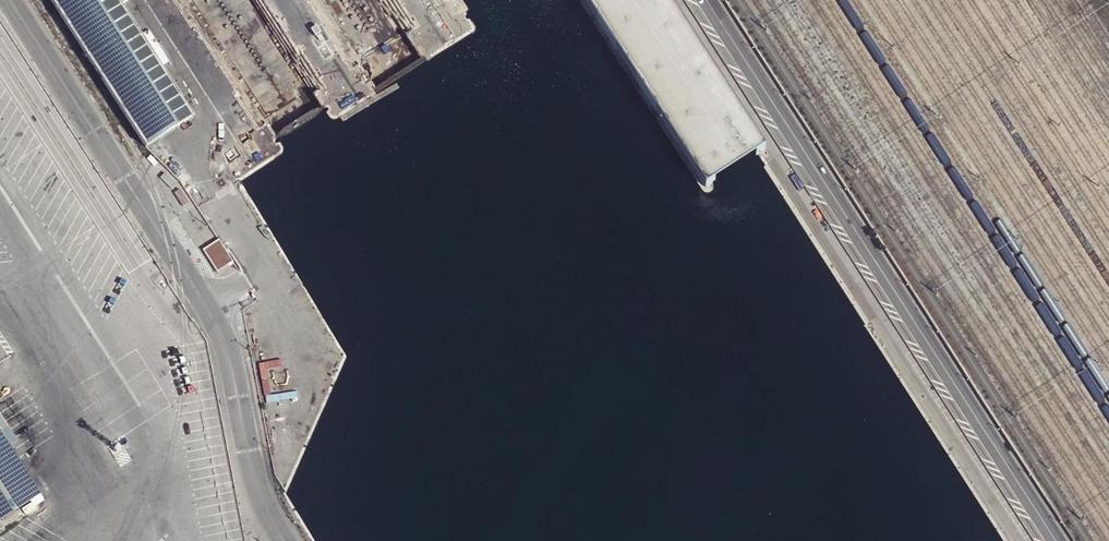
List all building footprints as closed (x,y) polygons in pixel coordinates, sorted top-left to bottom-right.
[(119,0),(54,0),(147,144),(193,115),(119,0)] [(705,187),(757,152),(764,147),(668,0),(583,0),(705,187)] [(323,39),(316,28),(310,31),(313,35),(311,37),(312,40),(315,38),(318,43),(323,39)] [(217,240),(201,251),(216,273),(232,262),(217,240)] [(0,433),(0,521),(40,496),(0,433)]
